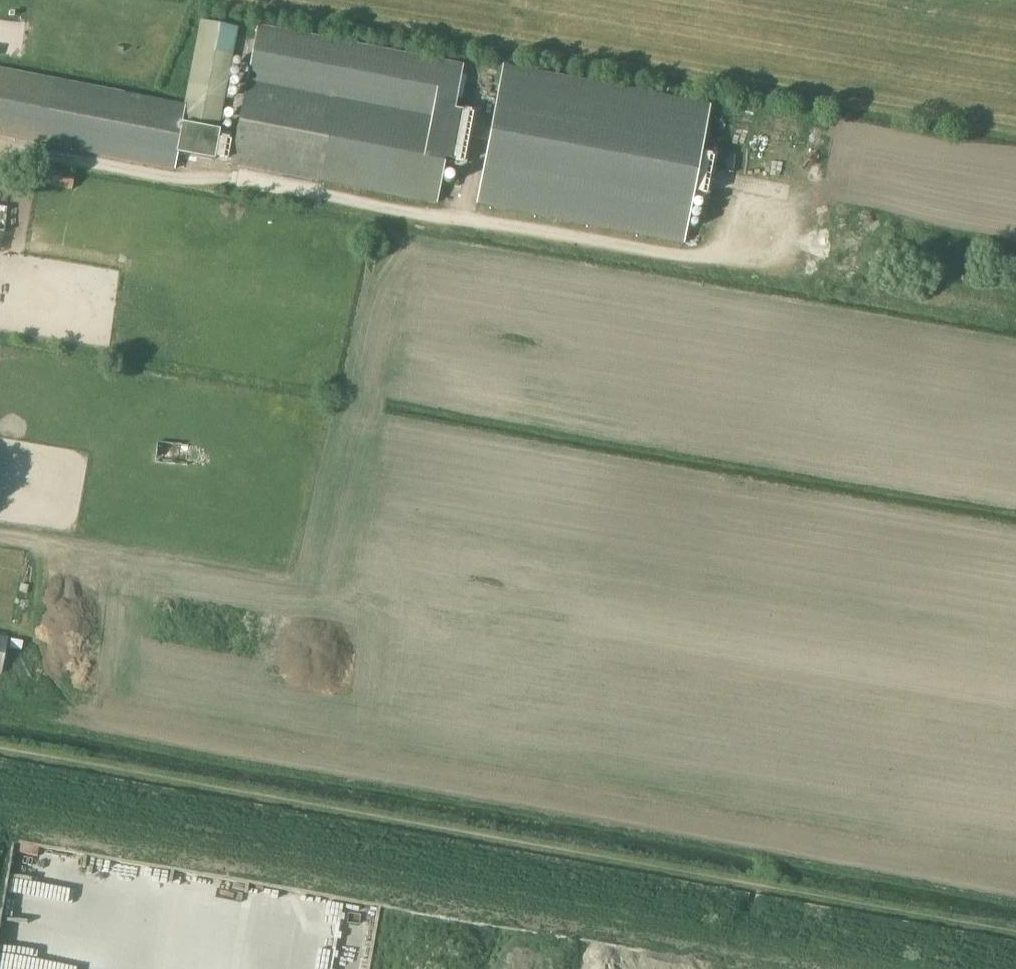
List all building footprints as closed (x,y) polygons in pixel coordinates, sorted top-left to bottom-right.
[(214,161),(239,29),(203,22),(185,119),(173,116),(175,104),(44,79),(0,71),(0,136),(175,170),(178,154),(214,161)] [(259,26),(233,164),(436,203),(453,117),(475,122),(477,110),(455,105),(462,65),(259,26)] [(504,67),(478,204),(684,243),(710,106),(504,67)] [(51,171),(48,186),(72,191),(75,175),(51,171)] [(0,208),(0,233),(6,234),(8,209),(0,208)] [(189,445),(159,442),(156,463),(187,466),(189,445)] [(9,638),(0,636),(0,675),(2,675),(9,638)]
